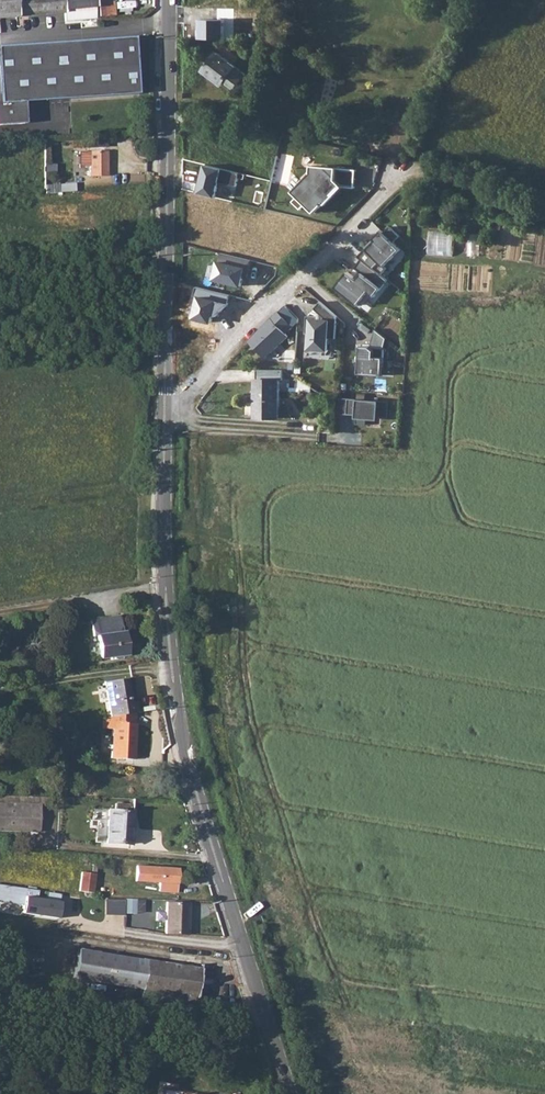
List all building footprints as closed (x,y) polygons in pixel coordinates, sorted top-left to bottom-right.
[(36,15),(65,13),(65,21),(95,18),(95,8),(95,0),(0,0),(0,18),(36,15)] [(99,16),(114,16),(114,0),(100,0),(99,16)] [(0,46),(0,125),(25,124),(24,102),(137,95),(134,38),(0,46)] [(213,53),(199,72),(218,86),(221,82),(231,89),(242,75),(213,53)] [(246,112),(244,120),(253,122),(256,108),(247,106),(246,112)] [(234,117),(244,120),(246,112),(236,109),(234,117)] [(90,166),(90,152),(79,152),(79,166),(90,166)] [(106,152),(90,152),(90,176),(106,175),(106,152)] [(207,165),(201,193),(219,198),(224,183),(238,186),(241,173),(207,165)] [(316,174),(298,194),(308,205),(319,216),(347,189),(357,189),(357,171),(317,169),(316,174)] [(59,182),(60,191),(76,190),(76,182),(59,182)] [(429,254),(454,256),(456,231),(431,229),(429,254)] [(364,261),(383,275),(389,269),(387,267),(403,249),(385,232),(378,239),(379,240),(360,257),(364,261)] [(108,236),(91,237),(92,245),(108,244),(108,236)] [(91,237),(73,238),(73,246),(92,245),(91,237)] [(251,260),(221,254),(215,282),(245,289),(251,260)] [(351,273),(338,289),(361,306),(371,292),(378,297),(390,280),(383,275),(364,261),(358,269),(366,275),(361,281),(351,273)] [(233,295),(199,287),(196,297),(199,297),(193,321),(214,326),(216,318),(229,306),(233,295)] [(312,318),(310,349),(330,351),(331,338),(337,338),(339,316),(323,302),(316,308),(326,318),(312,318)] [(268,358),(293,335),(287,329),(292,323),(281,311),(251,341),(268,358)] [(387,348),(363,347),(361,374),(385,375),(387,348)] [(277,380),(253,381),(253,419),(278,418),(278,407),(277,380)] [(360,417),(359,421),(381,422),(381,419),(390,419),(392,402),(345,399),(344,416),(360,417)] [(278,407),(278,418),(289,418),(289,407),(278,407)] [(85,611),(70,613),(72,621),(86,619),(85,611)] [(126,654),(123,631),(121,632),(119,616),(90,621),(92,636),(97,635),(100,658),(110,657),(110,659),(123,658),(123,655),(126,654)] [(104,682),(109,716),(134,712),(137,712),(131,678),(104,682)] [(109,716),(101,718),(101,728),(112,728),(111,732),(110,758),(133,758),(134,712),(109,716)] [(39,804),(39,796),(0,795),(0,803),(39,804)] [(38,831),(39,804),(0,803),(0,830),(38,831)] [(116,803),(115,811),(132,812),(133,805),(116,803)] [(109,811),(107,843),(129,845),(130,829),(132,829),(133,812),(132,812),(115,811),(109,811)] [(137,866),(136,881),(159,883),(159,891),(172,892),(173,883),(176,883),(177,869),(137,866)] [(84,872),(82,891),(92,892),(95,874),(84,872)] [(18,888),(13,919),(49,925),(50,917),(52,917),(55,894),(18,888)] [(166,903),(166,932),(187,933),(188,903),(166,903)] [(142,987),(140,1001),(193,1009),(195,998),(200,968),(146,960),(78,950),(73,977),(142,987)]
